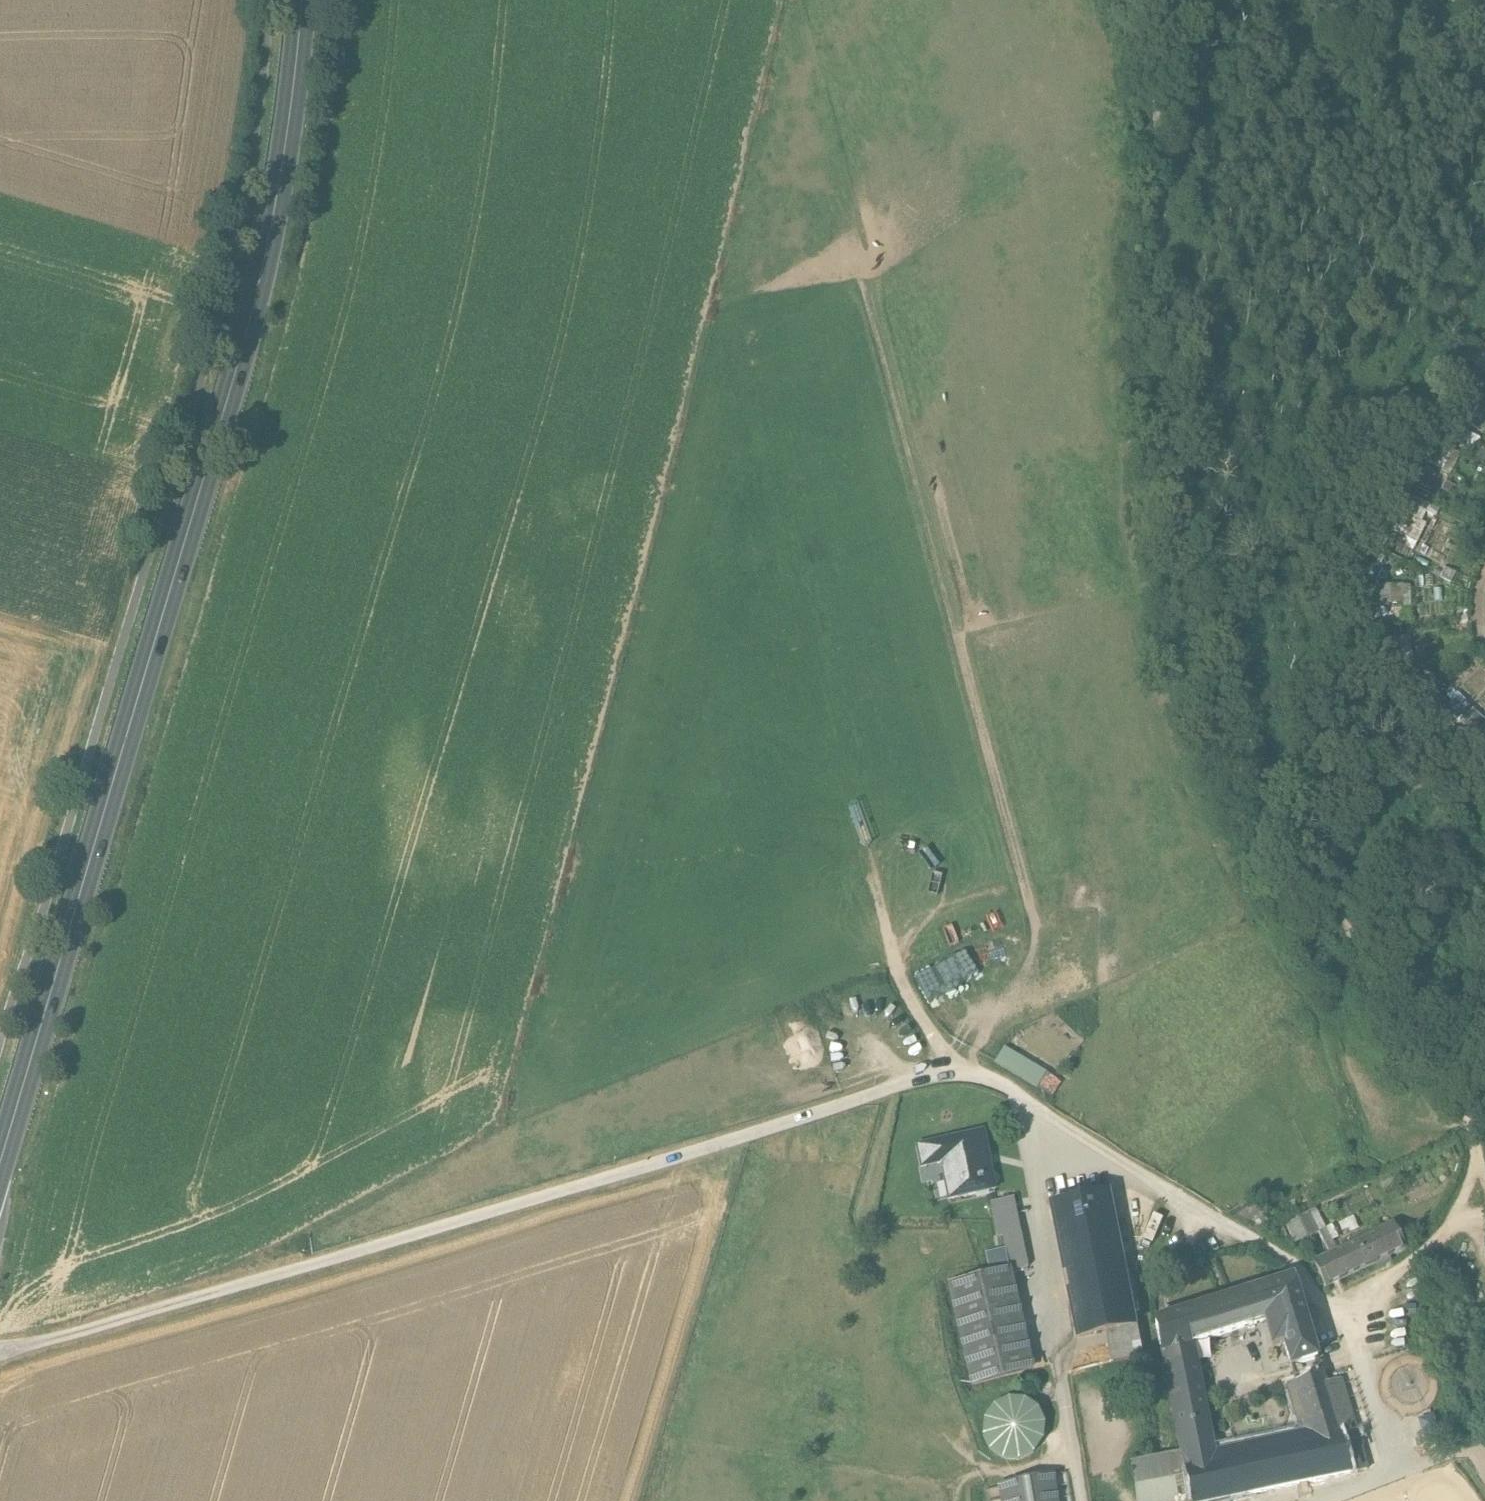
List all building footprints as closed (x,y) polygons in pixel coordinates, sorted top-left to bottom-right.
[(1475,20),(1484,24),(1484,0),(1475,20)] [(1476,368),(1484,371),(1484,342),(1476,368)] [(1463,425),(1484,432),(1484,428),(1484,409),(1470,404),(1463,425)] [(1461,449),(1472,453),(1477,440),(1466,436),(1461,449)] [(1427,469),(1446,477),(1454,458),(1435,450),(1427,469)] [(1484,734),(1484,733),(1456,704),(1437,723),(1466,752),(1484,734)] [(928,988),(981,960),(973,944),(920,972),(928,988)] [(1043,1071),(1001,1046),(993,1060),(1034,1086),(1043,1071)] [(983,1134),(918,1146),(921,1166),(941,1162),(945,1182),(949,1182),(953,1199),(993,1191),(983,1134)] [(1104,1194),(1052,1207),(1056,1225),(1108,1212),(1104,1194)] [(1025,1268),(1009,1198),(988,1203),(995,1231),(1001,1230),(1010,1271),(1025,1268)] [(1286,1224),(1295,1243),(1326,1228),(1317,1209),(1286,1224)] [(1108,1212),(1056,1225),(1077,1340),(1133,1327),(1108,1212)] [(1415,1244),(1406,1223),(1394,1229),(1403,1249),(1415,1244)] [(1393,1227),(1365,1240),(1376,1264),(1404,1251),(1403,1249),(1394,1229),(1393,1227)] [(1365,1240),(1313,1264),(1324,1288),(1376,1264),(1365,1240)] [(1007,1271),(944,1284),(963,1383),(1027,1370),(1007,1271)] [(1320,1375),(1293,1382),(1308,1432),(1297,1434),(1300,1445),(1218,1462),(1194,1344),(1275,1318),(1289,1367),(1316,1359),(1302,1309),(1292,1277),(1155,1322),(1162,1355),(1181,1456),(1132,1466),(1135,1500),(1226,1500),(1349,1475),(1348,1474),(1365,1471),(1357,1441),(1355,1441),(1339,1387),(1325,1392),(1320,1375)] [(984,1422),(986,1434),(992,1444),(1001,1451),(1013,1453),(1024,1451),(1034,1445),(1041,1435),(1043,1424),(1041,1412),(1034,1403),(1025,1397),(1014,1394),(1003,1396),(993,1403),(987,1412),(984,1422)] [(1002,1484),(1005,1500),(1054,1500),(1050,1475),(1002,1484)]
